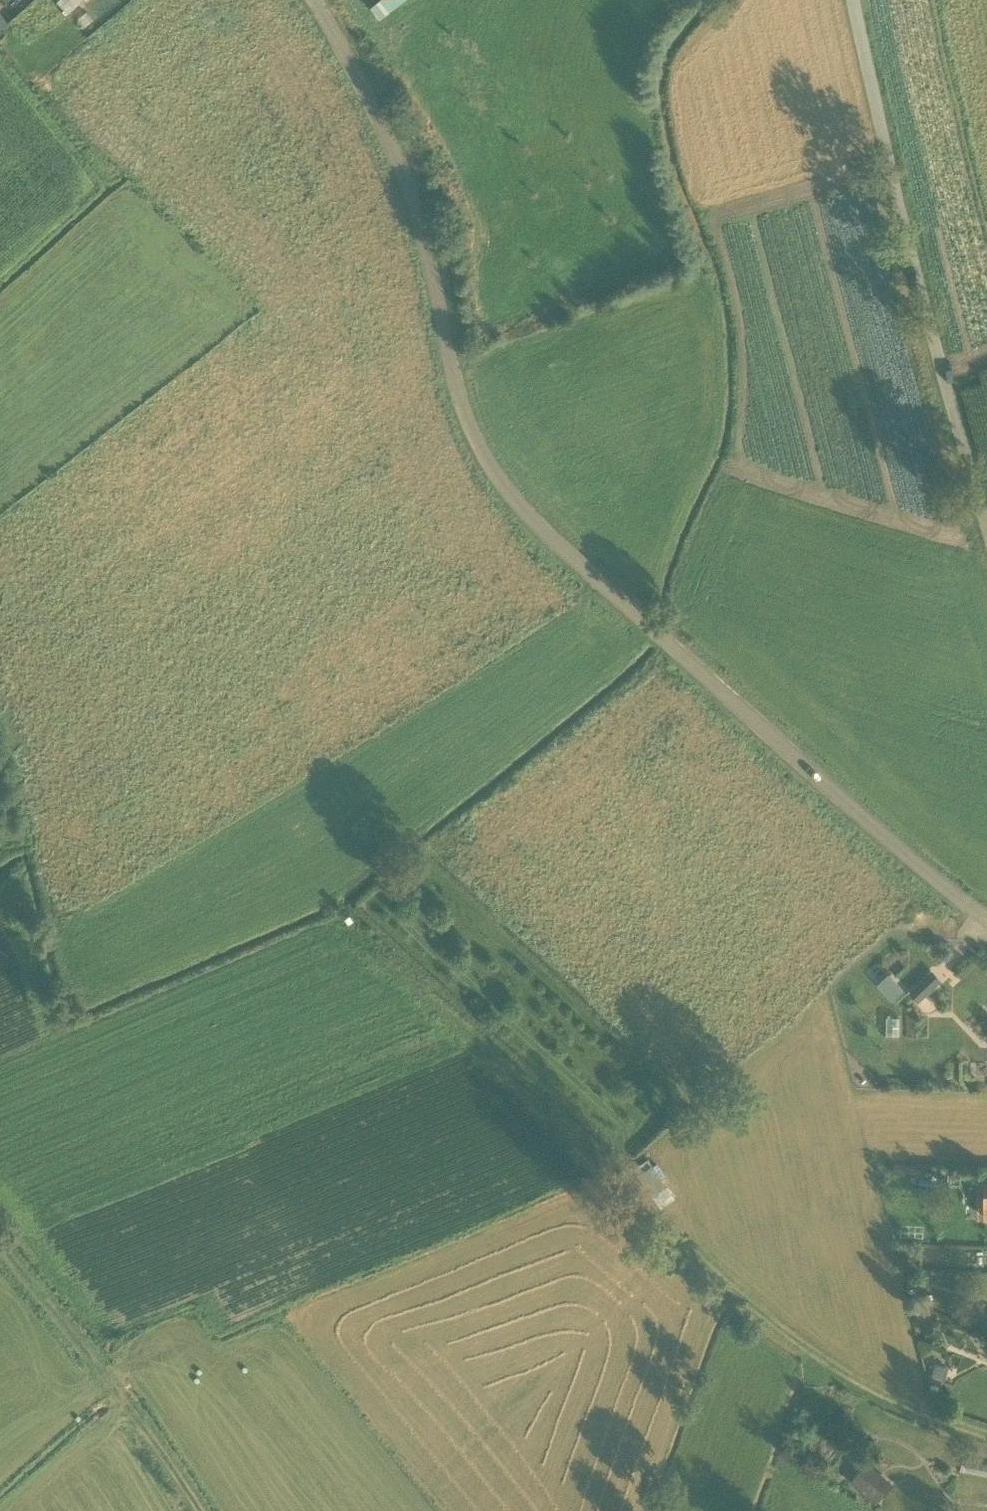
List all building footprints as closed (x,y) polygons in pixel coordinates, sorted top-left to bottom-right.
[(56,2),(68,13),(81,0),(58,0),(56,2)] [(398,0),(379,0),(371,6),(379,16),(398,0)] [(930,971),(906,993),(916,1003),(940,981),(930,971)] [(901,990),(886,975),(875,985),(890,1001),(901,990)] [(867,1459),(849,1478),(874,1501),(892,1482),(867,1459)]
